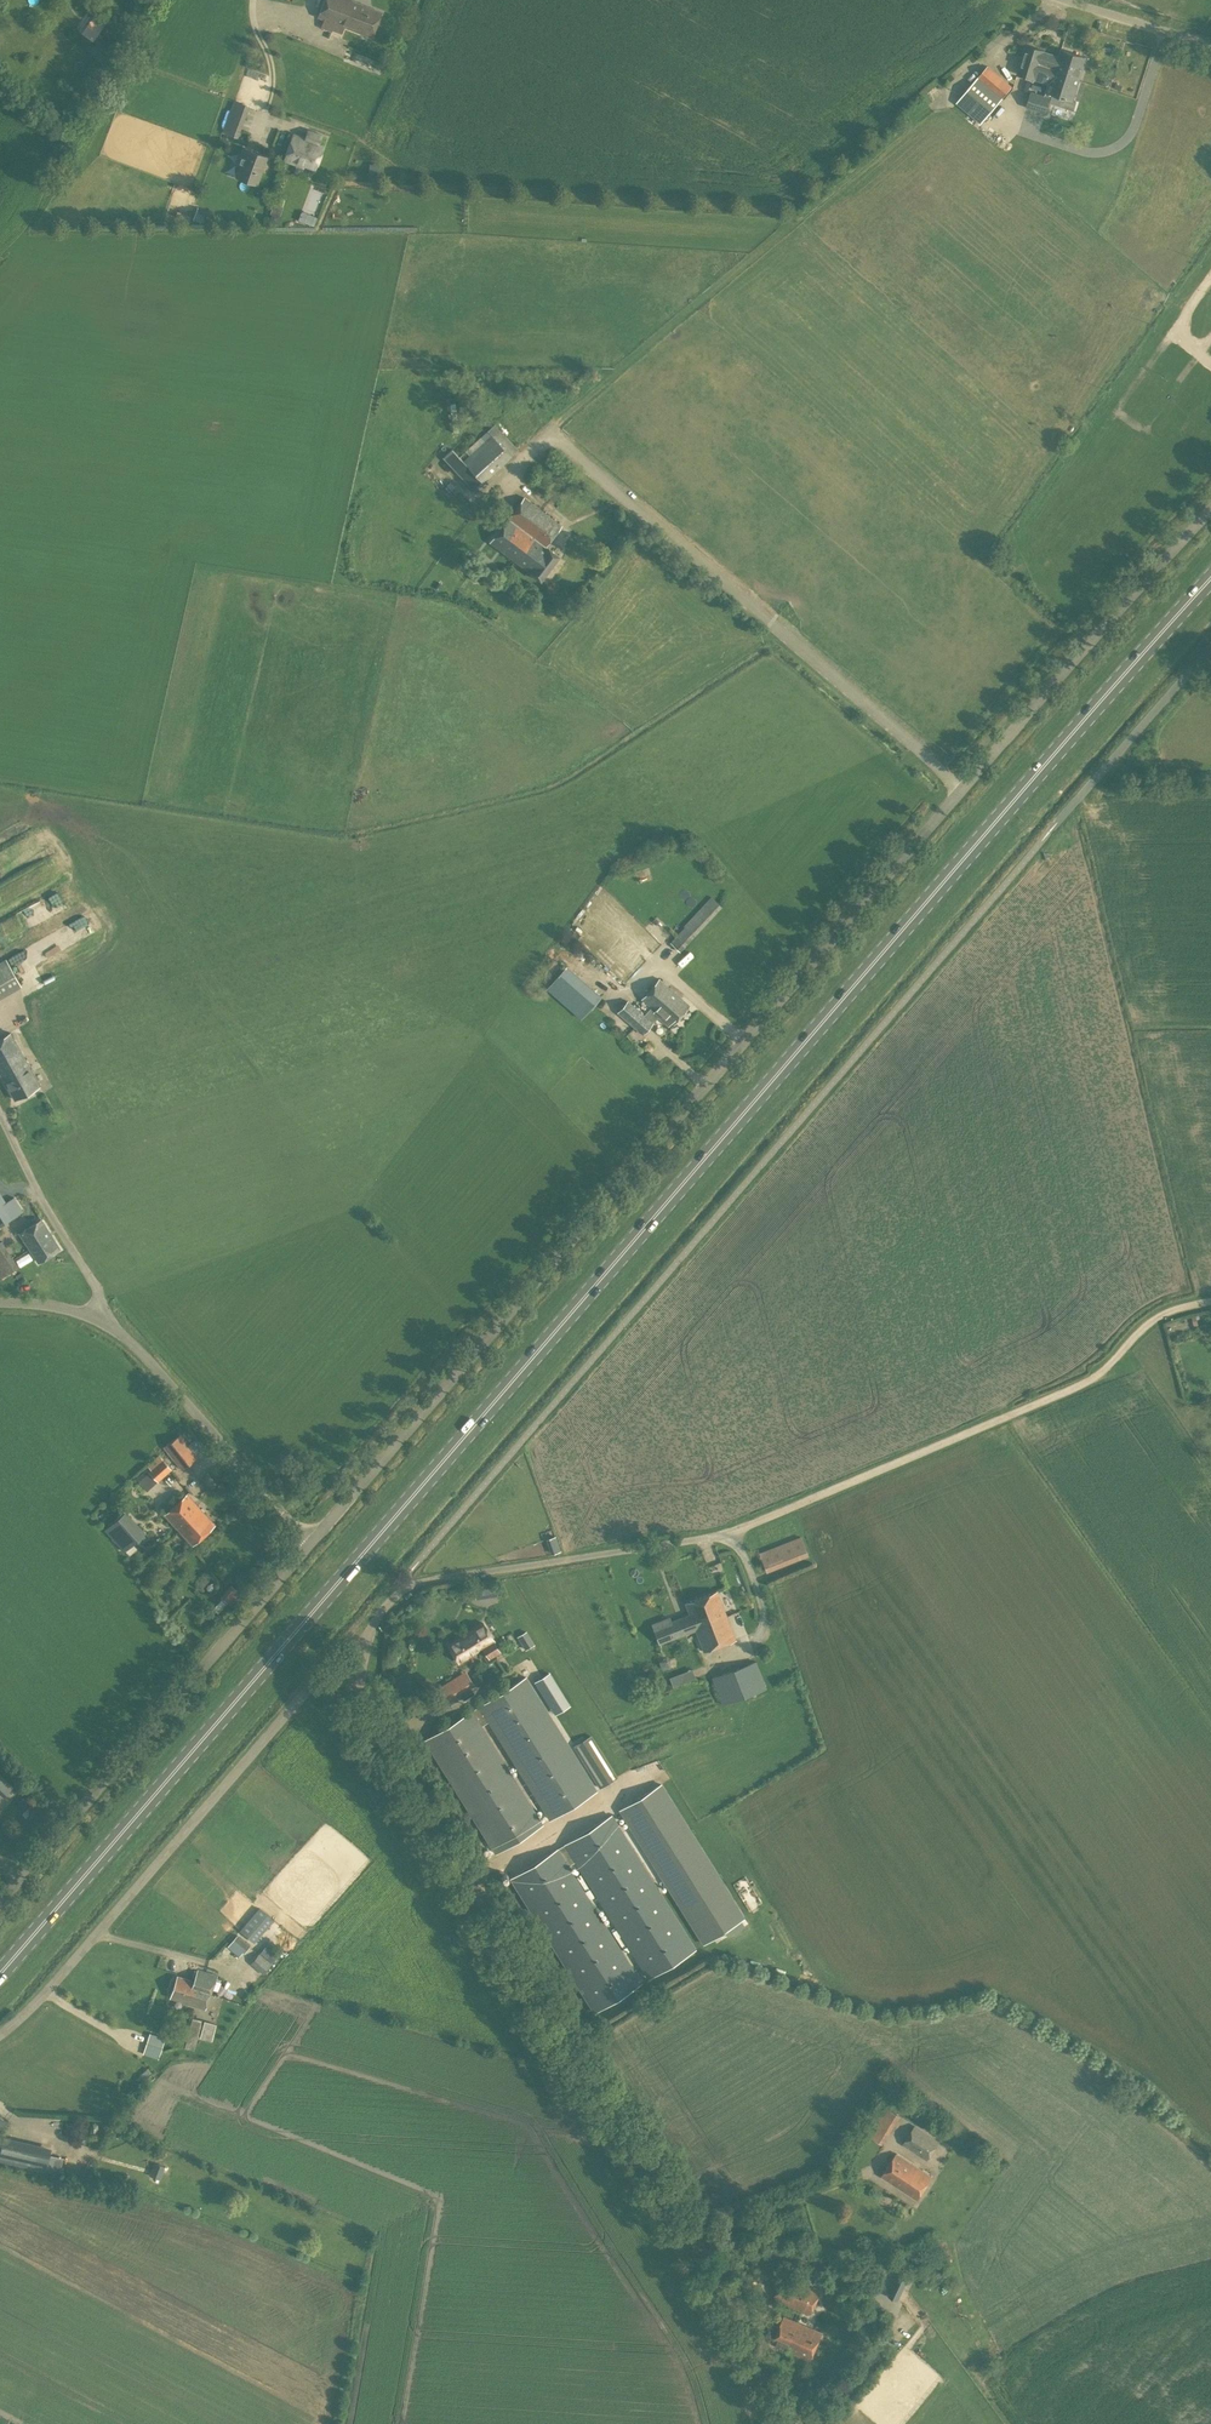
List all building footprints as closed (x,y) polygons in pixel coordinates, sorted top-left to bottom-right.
[(318,16),(324,18),(320,28),(332,32),(332,30),(341,34),(344,26),(372,37),(381,12),(351,0),(324,0),(318,16)] [(93,15),(81,33),(93,40),(105,23),(93,15)] [(1059,56),(1055,55),(1025,45),(1016,73),(1036,79),(1039,68),(1054,73),(1053,74),(1069,79),(1070,77),(1080,80),(1087,57),(1061,49),(1059,56)] [(354,51),(351,59),(380,72),(383,63),(354,51)] [(994,107),(1001,98),(1002,99),(1012,86),(988,65),(957,101),(976,117),(989,102),(994,107)] [(1048,83),(1046,91),(1045,95),(1031,91),(1026,107),(1046,113),(1052,93),(1073,100),(1080,80),(1070,77),(1069,79),(1053,74),(1054,73),(1039,68),(1036,79),(1048,83)] [(238,138),(249,106),(233,100),(222,132),(224,133),(222,137),(227,139),(229,135),(238,138)] [(293,133),(283,160),(303,168),(304,167),(315,171),(324,144),(319,142),(322,135),(308,130),(305,137),(293,133)] [(271,157),(243,147),(241,153),(238,152),(234,164),(239,166),(234,178),(257,186),(264,168),(267,169),(271,157)] [(459,456),(461,458),(452,467),(474,490),(511,456),(518,449),(495,424),(459,456)] [(540,581),(559,556),(548,548),(545,546),(561,525),(524,497),(490,542),(530,572),(530,573),(540,581)] [(680,952),(722,907),(711,897),(683,926),(684,927),(670,942),(680,952)] [(0,961),(0,997),(21,986),(6,958),(0,961)] [(557,999),(580,1019),(600,995),(577,975),(557,999)] [(669,1012),(678,1018),(689,1005),(659,979),(642,999),(651,1007),(644,1015),(647,1018),(665,999),(673,1007),(669,1012)] [(647,1018),(644,1015),(627,1001),(618,1012),(643,1034),(652,1023),(658,1016),(668,1025),(669,1024),(671,1026),(678,1018),(669,1012),(673,1007),(665,999),(647,1018)] [(25,1059),(10,1033),(0,1039),(0,1073),(25,1059)] [(0,1073),(15,1099),(40,1085),(25,1059),(0,1073)] [(23,1211),(14,1197),(6,1202),(0,1192),(0,1225),(23,1211)] [(31,1226),(20,1233),(38,1262),(49,1255),(60,1249),(41,1219),(31,1226)] [(0,1241),(0,1277),(1,1278),(18,1267),(1,1241),(0,1241)] [(180,1470),(197,1457),(180,1434),(163,1447),(180,1470)] [(158,1482),(172,1469),(159,1454),(147,1465),(150,1470),(148,1471),(158,1482)] [(210,1489),(217,1483),(209,1474),(202,1479),(210,1489)] [(190,1512),(197,1506),(186,1494),(164,1514),(180,1531),(194,1518),(190,1512)] [(194,1518),(180,1531),(192,1545),(214,1525),(197,1506),(190,1512),(194,1518)] [(104,1529),(129,1556),(139,1546),(149,1536),(124,1510),(104,1529)] [(547,1538),(551,1553),(561,1550),(557,1535),(547,1538)] [(809,1557),(802,1538),(758,1554),(765,1574),(809,1557)] [(229,1603),(240,1591),(232,1584),(220,1596),(229,1603)] [(484,1596),(485,1603),(499,1600),(497,1591),(476,1595),(477,1598),(484,1596)] [(716,1591),(687,1603),(696,1629),(704,1650),(734,1638),(716,1591)] [(219,1612),(227,1602),(221,1598),(214,1608),(219,1612)] [(696,1629),(687,1603),(685,1603),(689,1614),(653,1628),(659,1643),(696,1629)] [(505,1651),(503,1647),(506,1645),(491,1620),(455,1643),(465,1660),(491,1644),(496,1651),(498,1650),(500,1653),(505,1651)] [(517,1635),(525,1649),(535,1643),(528,1629),(517,1635)] [(522,1646),(508,1653),(520,1675),(533,1668),(522,1646)] [(711,1677),(721,1705),(766,1688),(756,1661),(711,1677)] [(673,1685),(697,1677),(694,1668),(670,1676),(673,1685)] [(449,1698),(474,1686),(467,1671),(441,1683),(449,1698)] [(552,1706),(565,1697),(549,1671),(536,1680),(552,1706)] [(498,1694),(452,1722),(424,1739),(494,1853),(523,1836),(543,1824),(481,1725),(490,1720),(551,1818),(569,1807),(597,1790),(527,1676),(498,1694)] [(573,1746),(600,1788),(618,1777),(591,1734),(573,1746)] [(3,1797),(14,1787),(1,1775),(1,1776),(0,1775),(0,1794),(3,1797)] [(703,1944),(746,1918),(662,1783),(619,1810),(703,1944)] [(613,1813),(513,1875),(597,2009),(643,1980),(570,1863),(578,1858),(651,1975),(697,1946),(613,1813)] [(260,1906),(240,1929),(254,1942),(274,1919),(260,1906)] [(228,1945),(240,1955),(243,1951),(245,1952),(250,1945),(237,1935),(228,1945)] [(271,1963),(260,1953),(251,1963),(263,1973),(271,1963)] [(194,1981),(192,1988),(211,1993),(217,1975),(198,1968),(194,1981)] [(177,1975),(170,1997),(205,2009),(211,1993),(192,1988),(194,1981),(177,1975)] [(192,2017),(184,2047),(194,2050),(202,2020),(192,2017)] [(204,2020),(200,2038),(212,2041),(216,2024),(204,2020)] [(162,2047),(152,2044),(146,2042),(143,2054),(158,2059),(162,2047)] [(140,2083),(151,2072),(145,2066),(138,2073),(139,2075),(135,2079),(140,2083)] [(866,2131),(882,2142),(901,2116),(885,2104),(866,2131)] [(915,2125),(902,2144),(926,2160),(940,2141),(915,2125)] [(61,2176),(61,2175),(65,2176),(68,2161),(63,2160),(64,2156),(50,2154),(52,2145),(3,2136),(0,2149),(0,2163),(44,2171),(44,2173),(61,2176)] [(932,2176),(897,2153),(882,2176),(917,2199),(932,2176)] [(154,2162),(150,2175),(161,2178),(165,2165),(154,2162)] [(773,2299),(812,2315),(821,2290),(794,2280),(797,2274),(784,2270),(773,2299)] [(899,2273),(889,2295),(898,2299),(908,2277),(899,2273)] [(798,2321),(784,2315),(772,2343),(787,2349),(798,2321)] [(822,2332),(798,2321),(788,2349),(811,2359),(822,2332)] [(809,2380),(794,2396),(801,2403),(816,2387),(809,2380)] [(785,2415),(797,2413),(795,2405),(785,2406),(785,2415)]
